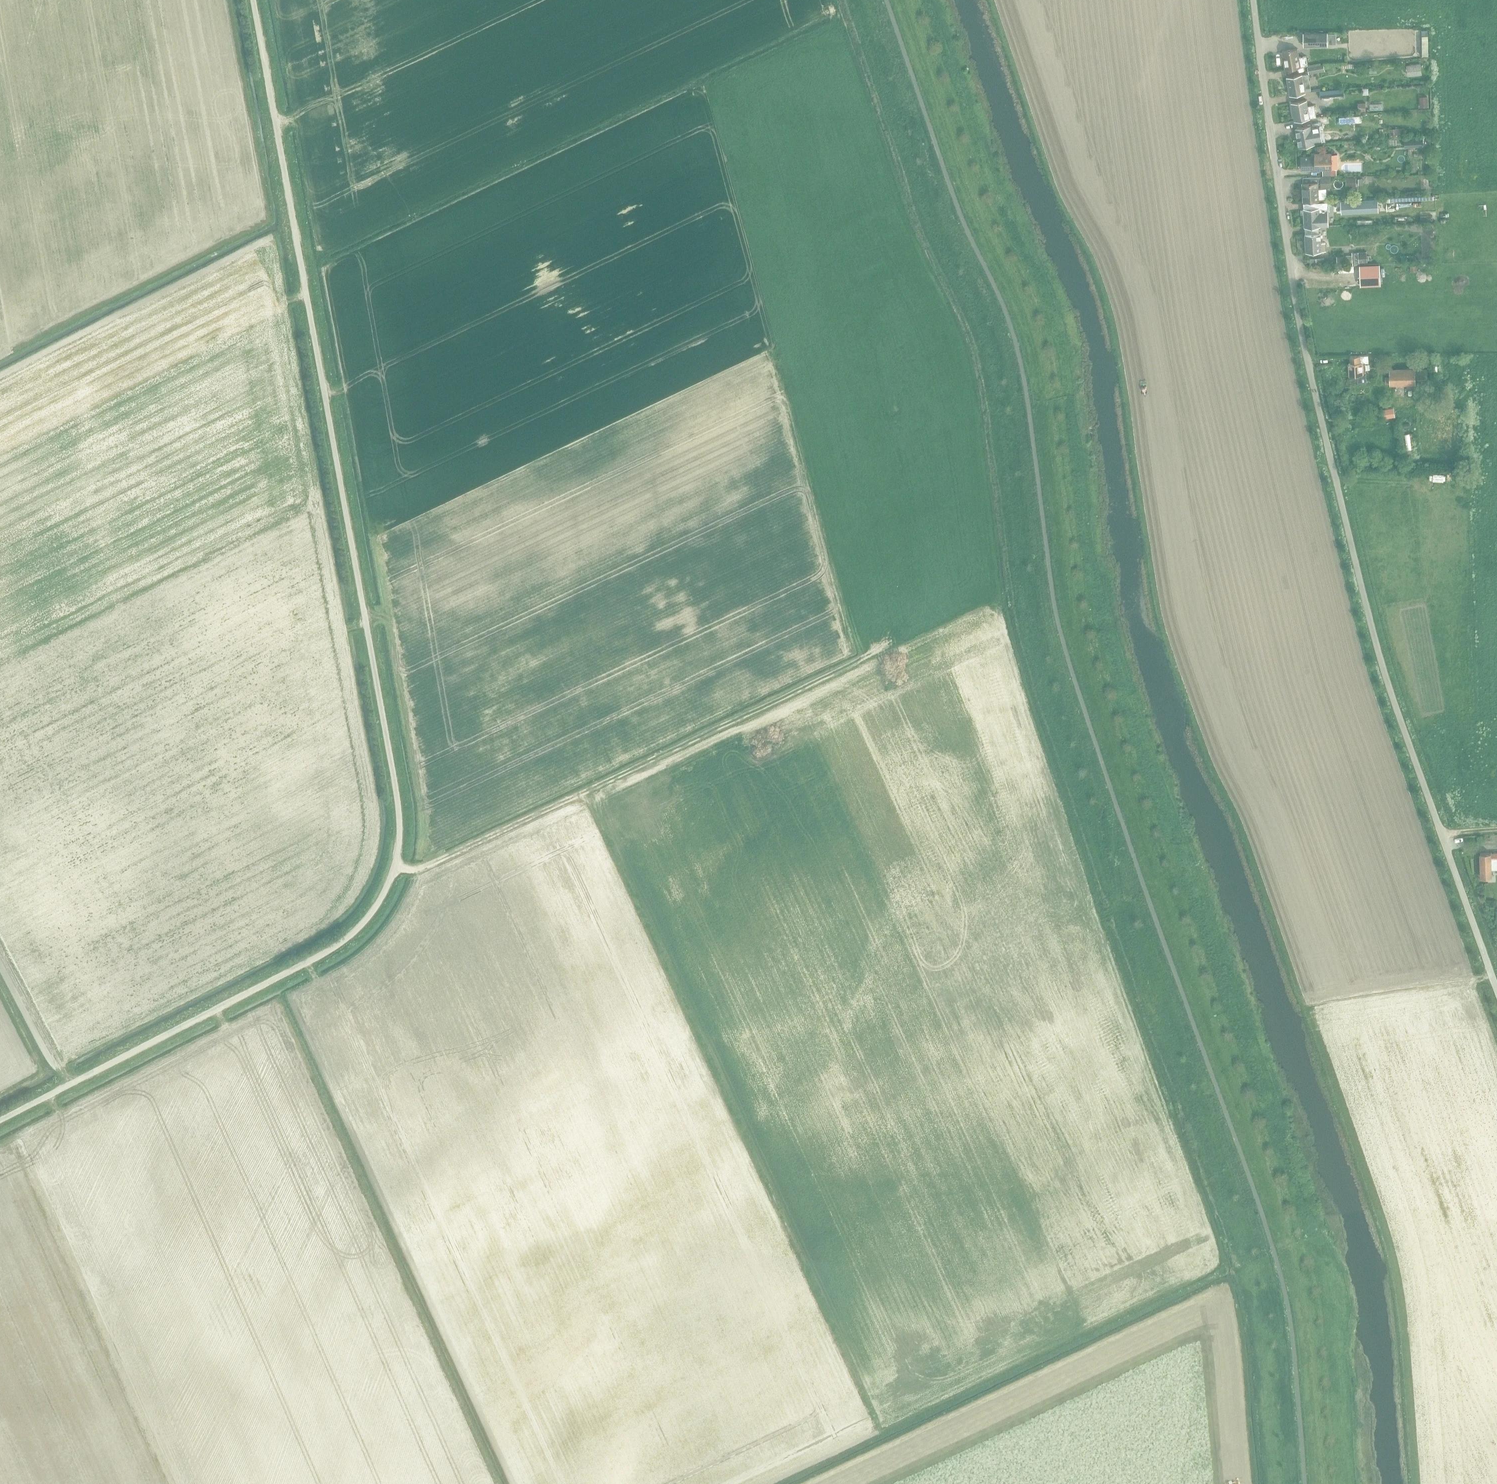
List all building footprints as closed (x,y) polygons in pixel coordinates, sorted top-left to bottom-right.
[(1328,32),(1303,33),(1303,46),(1328,46),(1328,32)] [(1306,56),(1299,57),(1298,48),(1282,51),(1285,69),(1308,65),(1306,56)] [(1338,54),(1338,62),(1348,62),(1348,54),(1338,54)] [(1406,65),(1408,76),(1422,74),(1420,63),(1406,65)] [(1329,65),(1324,66),(1324,64),(1308,67),(1309,74),(1325,71),(1325,70),(1330,69),(1329,65)] [(1287,77),(1291,95),(1305,92),(1302,74),(1287,77)] [(1320,91),(1321,97),(1345,95),(1345,88),(1320,91)] [(1314,104),(1309,105),(1308,99),(1292,102),(1295,120),(1317,117),(1314,104)] [(1358,103),(1358,111),(1366,111),(1366,102),(1358,103)] [(1311,125),(1296,128),(1299,147),(1314,144),(1314,142),(1322,141),(1319,125),(1311,127),(1311,125)] [(1389,128),(1390,138),(1404,137),(1403,128),(1389,128)] [(1390,139),(1391,147),(1400,147),(1399,138),(1390,139)] [(1422,146),(1422,138),(1405,139),(1405,147),(1422,146)] [(1302,169),(1332,169),(1332,153),(1315,153),(1315,156),(1302,156),(1302,169)] [(1303,183),(1302,183),(1303,202),(1318,202),(1317,198),(1327,198),(1327,188),(1317,189),(1317,183),(1321,182),(1321,176),(1303,177),(1303,183)] [(1321,182),(1321,188),(1331,187),(1331,176),(1321,176),(1321,182)] [(1378,199),(1341,201),(1341,213),(1379,211),(1378,199)] [(1323,202),(1303,203),(1304,210),(1304,227),(1320,226),(1327,226),(1326,208),(1323,208),(1323,202)] [(1329,232),(1305,233),(1306,257),(1326,256),(1325,246),(1329,246),(1329,232)] [(1359,265),(1360,285),(1380,284),(1380,264),(1359,265)] [(1373,355),(1374,347),(1367,346),(1365,353),(1373,355)] [(1358,382),(1366,381),(1365,362),(1369,362),(1368,355),(1350,356),(1351,363),(1348,363),(1349,375),(1358,375),(1358,382)] [(1427,368),(1416,368),(1416,367),(1390,367),(1390,376),(1385,377),(1385,384),(1390,384),(1390,385),(1406,384),(1406,389),(1415,389),(1415,384),(1416,384),(1416,380),(1428,379),(1427,368)] [(1383,409),(1384,418),(1395,417),(1394,407),(1383,409)] [(1480,853),(1480,866),(1481,866),(1481,877),(1492,876),(1491,869),(1496,868),(1496,852),(1480,853)] [(674,1040),(666,1040),(666,1049),(674,1049),(674,1040)]
